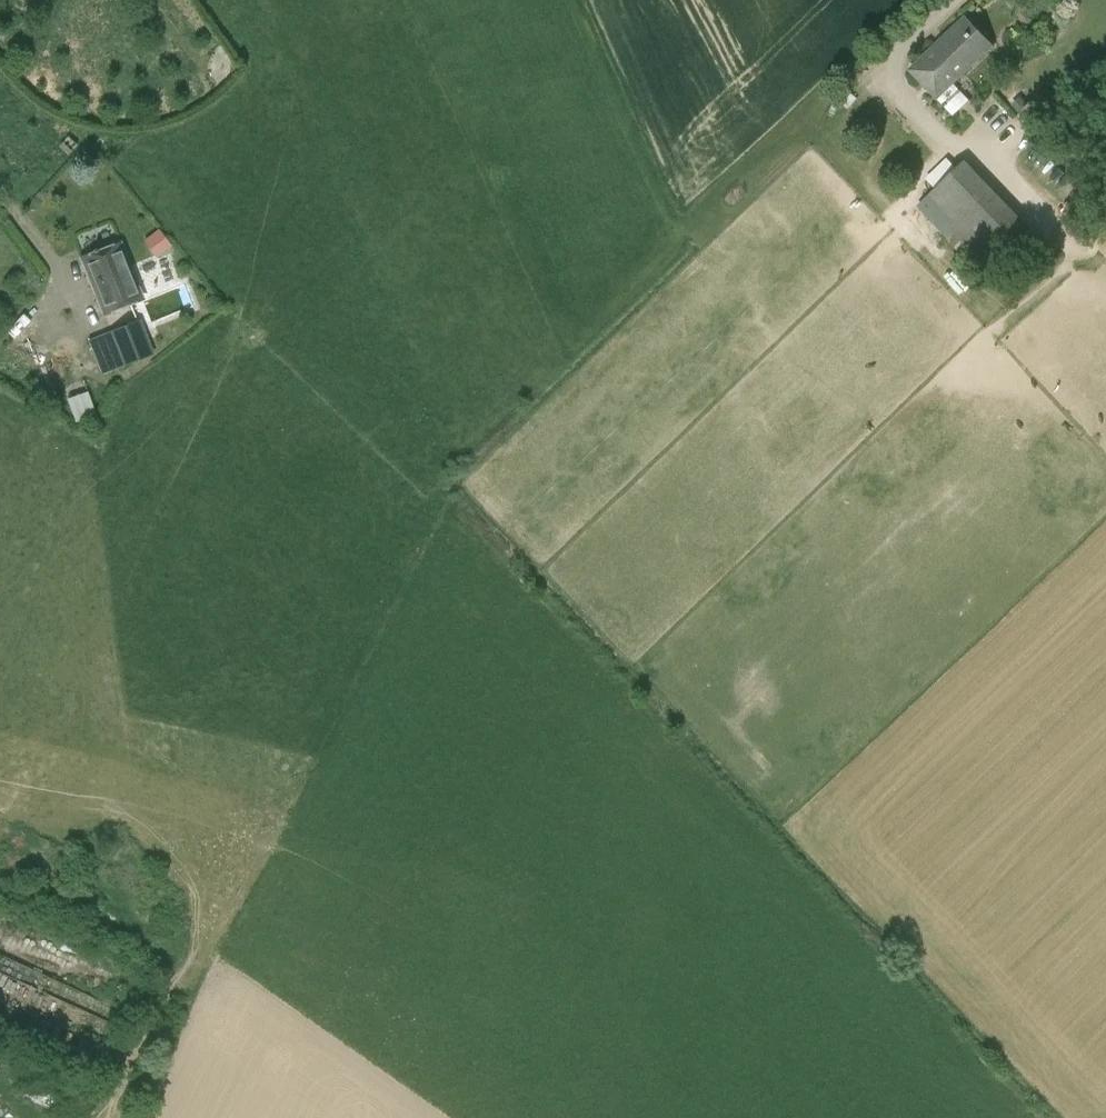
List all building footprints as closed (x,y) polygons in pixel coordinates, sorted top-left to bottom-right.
[(936,99),(993,46),(965,16),(908,69),(936,99)] [(1034,233),(967,162),(922,200),(993,273),(1034,233)] [(153,256),(170,248),(161,228),(143,236),(153,256)] [(80,259),(96,300),(101,315),(145,299),(132,266),(123,242),(80,259)] [(147,339),(139,319),(88,339),(103,375),(124,367),(123,365),(153,353),(147,339)] [(85,390),(66,398),(76,420),(95,412),(85,390)]
